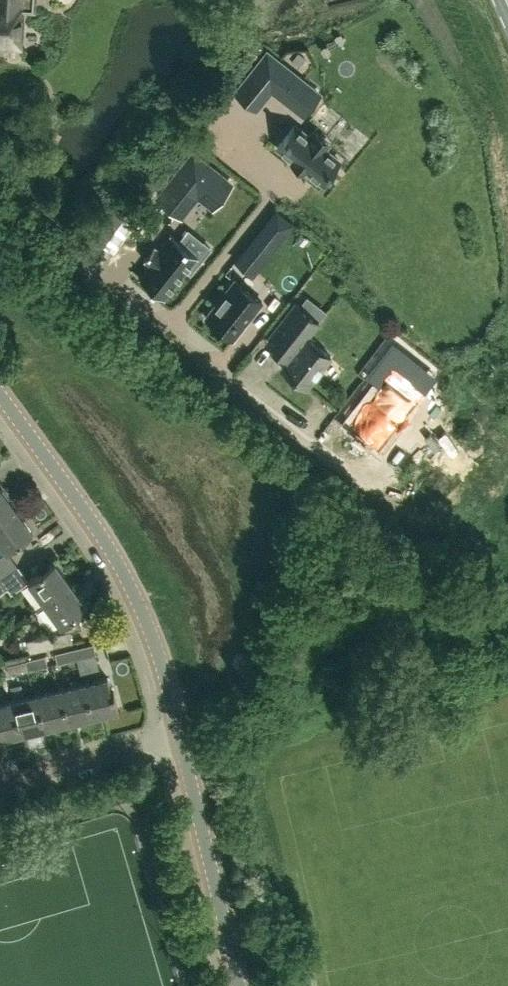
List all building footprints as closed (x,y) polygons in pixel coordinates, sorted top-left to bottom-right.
[(36,12),(37,0),(0,0),(0,43),(5,43),(5,47),(21,48),(23,12),(36,12)] [(256,108),(271,88),(303,114),(320,93),(267,52),(236,92),(256,108)] [(294,126),(277,148),(321,183),(339,161),(324,149),(328,143),(313,132),(309,138),(294,126)] [(198,194),(213,206),(231,184),(193,154),(159,198),(181,215),(198,194)] [(114,251),(134,223),(114,208),(94,236),(114,251)] [(292,221),(276,208),(247,245),(264,258),(292,221)] [(139,276),(138,277),(165,298),(166,297),(165,296),(187,269),(191,272),(200,260),(196,257),(197,256),(198,257),(198,256),(179,240),(171,233),(170,234),(170,235),(159,249),(155,246),(156,246),(155,245),(144,259),(145,260),(145,259),(150,263),(140,276),(139,276)] [(235,280),(206,317),(233,338),(262,302),(235,280)] [(331,357),(306,337),(319,321),(296,304),(270,337),(292,355),(282,368),(307,388),(331,357)] [(380,444),(413,401),(387,381),(354,424),(380,444)] [(16,509),(0,488),(0,520),(16,509)] [(6,551),(32,532),(16,509),(0,520),(0,543),(6,551)] [(54,562),(29,581),(28,582),(44,603),(71,584),(54,562)] [(0,578),(0,594),(8,588),(12,594),(28,582),(29,581),(18,565),(0,578)] [(71,584),(44,603),(61,627),(62,626),(65,630),(82,626),(79,613),(88,607),(71,584)] [(26,640),(29,652),(54,646),(51,634),(26,640)] [(75,647),(77,658),(97,653),(94,642),(75,647)] [(58,662),(77,658),(75,647),(55,652),(58,662)] [(26,659),(28,670),(48,665),(46,654),(26,659)] [(10,674),(28,670),(26,659),(7,663),(10,674)] [(89,698),(93,715),(119,709),(115,691),(112,692),(108,676),(82,683),(86,699),(89,698)] [(70,721),(93,715),(89,698),(86,699),(82,683),(58,689),(62,705),(65,704),(70,721)] [(46,727),(70,721),(65,704),(62,705),(58,689),(35,694),(39,710),(42,710),(46,727)] [(22,733),(46,727),(42,710),(39,710),(35,694),(11,700),(15,716),(18,716),(22,733)] [(22,733),(18,716),(15,716),(11,700),(0,703),(0,738),(22,733)]
